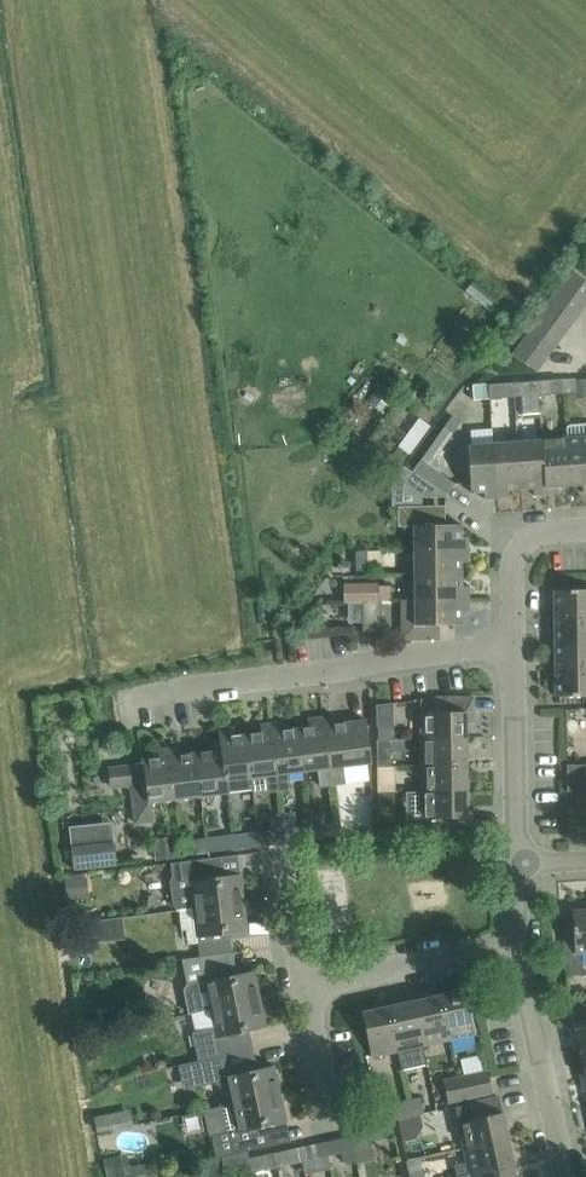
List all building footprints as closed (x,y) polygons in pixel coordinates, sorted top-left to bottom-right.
[(571,270),(561,285),(585,303),(585,281),(571,270)] [(575,318),(585,303),(561,285),(550,299),(575,318)] [(565,332),(575,318),(550,299),(539,314),(565,332)] [(554,347),(565,332),(539,314),(528,329),(530,331),(531,329),(554,347)] [(546,358),(554,347),(531,329),(530,331),(522,341),(546,358)] [(537,370),(546,358),(522,341),(514,353),(537,370)] [(574,379),(576,398),(585,397),(585,378),(574,379)] [(536,380),(537,395),(553,394),(552,379),(536,380)] [(536,380),(519,381),(522,413),(539,412),(538,395),(537,395),(536,380)] [(503,383),(502,383),(488,384),(489,398),(504,397),(503,383)] [(453,433),(461,421),(452,415),(445,427),(443,425),(422,456),(423,457),(422,459),(412,472),(438,490),(438,489),(446,495),(455,484),(435,469),(431,466),(437,458),(454,434),(453,433)] [(419,417),(397,446),(409,455),(430,426),(419,417)] [(571,424),(568,427),(568,437),(565,437),(569,485),(582,484),(583,491),(585,491),(585,423),(571,424)] [(558,486),(569,485),(565,437),(541,439),(545,494),(558,493),(558,486)] [(534,495),(545,494),(541,439),(517,441),(520,489),(533,488),(534,495)] [(509,490),(520,489),(517,441),(493,443),(496,498),(509,497),(509,490)] [(485,498),(496,498),(493,443),(468,445),(471,492),(484,492),(485,498)] [(412,472),(404,482),(425,497),(433,497),(438,490),(412,472)] [(399,507),(398,507),(398,525),(413,525),(414,550),(469,550),(468,537),(462,537),(461,524),(445,524),(445,512),(433,512),(433,506),(422,506),(399,507)] [(356,550),(356,571),(368,570),(368,550),(356,550)] [(414,575),(462,575),(462,562),(469,562),(469,550),(414,550),(414,575)] [(402,601),(469,600),(469,587),(462,587),(462,575),(414,575),(415,599),(402,599),(402,601)] [(363,586),(344,586),(344,602),(363,602),(378,601),(378,586),(363,586)] [(585,616),(585,589),(554,590),(555,616),(585,616)] [(469,600),(402,601),(402,633),(408,639),(440,639),(440,625),(462,624),(462,611),(469,611),(469,600)] [(363,632),(378,632),(378,601),(363,602),(363,632)] [(585,642),(585,616),(555,616),(555,643),(585,642)] [(585,669),(585,642),(555,643),(556,669),(585,669)] [(556,696),(585,695),(585,669),(556,669),(556,696)] [(421,738),(466,737),(466,723),(474,723),(473,697),(435,697),(435,712),(420,712),(421,738)] [(366,720),(335,723),(334,715),(324,717),(332,786),(346,784),(344,766),(371,763),(366,720)] [(319,787),(332,786),(324,717),(312,718),(313,726),(298,728),(303,770),(317,768),(319,787)] [(303,770),(298,728),(283,730),(282,722),(271,723),(279,791),(290,790),(288,772),(303,770)] [(267,793),(279,791),(271,723),(260,724),(261,732),(246,734),(252,776),(265,774),(267,793)] [(394,726),(378,726),(378,738),(394,738),(394,726)] [(231,736),(230,728),(219,730),(220,742),(225,779),(226,779),(227,792),(253,789),(251,776),(252,776),(246,734),(231,736)] [(421,764),(466,763),(466,737),(421,738),(421,764)] [(227,793),(226,779),(225,779),(220,742),(210,743),(211,751),(195,753),(201,796),(227,793)] [(201,796),(195,753),(181,754),(180,746),(167,748),(174,799),(201,796)] [(152,802),(174,799),(167,748),(158,749),(159,757),(143,759),(144,763),(109,768),(111,788),(131,785),(135,823),(154,821),(152,802)] [(391,752),(377,753),(377,765),(391,765),(391,752)] [(421,789),(467,788),(466,763),(421,764),(421,789)] [(567,765),(565,765),(566,775),(567,791),(567,793),(569,792),(569,791),(585,790),(585,764),(567,765)] [(378,792),(392,791),(391,765),(377,765),(378,792)] [(421,791),(405,791),(406,833),(441,832),(472,831),(472,816),(467,816),(467,788),(421,789),(421,791)] [(310,825),(309,825),(298,827),(296,812),(282,814),(286,842),(312,839),(310,825)] [(260,845),(286,842),(282,814),(269,815),(271,830),(259,832),(260,845)] [(336,822),(324,824),(323,814),(308,816),(309,825),(310,825),(312,839),(338,836),(336,822)] [(233,849),(260,845),(259,832),(231,835),(233,849)] [(155,861),(178,857),(175,835),(152,838),(155,861)] [(208,852),(233,849),(231,835),(206,838),(208,852)] [(114,838),(71,842),(72,848),(71,848),(74,869),(117,864),(114,843),(114,838)] [(194,854),(208,852),(206,838),(192,840),(194,854)] [(179,911),(244,903),(240,874),(221,876),(218,857),(221,857),(221,856),(169,863),(172,876),(169,881),(172,903),(176,909),(178,909),(179,911)] [(86,872),(63,875),(66,899),(89,897),(86,872)] [(244,903),(179,911),(181,930),(186,929),(187,943),(198,942),(200,957),(232,952),(230,952),(228,934),(247,931),(244,903)] [(585,952),(585,909),(566,911),(566,912),(572,912),(573,920),(566,921),(567,922),(573,922),(575,953),(583,952),(585,952)] [(567,922),(566,921),(562,921),(562,927),(564,954),(569,953),(575,953),(573,922),(567,922)] [(191,1013),(211,1008),(260,998),(254,970),(235,974),(230,953),(232,953),(232,952),(180,959),(181,967),(202,963),(205,980),(190,983),(185,989),(191,1013)] [(584,973),(583,952),(575,953),(569,953),(570,974),(584,973)] [(448,1039),(475,1033),(466,990),(439,995),(448,1039)] [(424,1045),(448,1039),(439,995),(414,1001),(424,1045)] [(178,1066),(251,1050),(247,1031),(266,1027),(260,998),(211,1008),(215,1027),(191,1032),(197,1061),(178,1065),(178,1066)] [(422,1045),(424,1045),(414,1001),(389,1006),(399,1050),(397,1050),(401,1069),(427,1064),(422,1045)] [(397,1050),(399,1050),(389,1006),(362,1012),(372,1056),(397,1050)] [(585,1052),(585,1025),(576,1027),(581,1053),(585,1052)] [(231,1103),(280,1093),(274,1065),(255,1069),(251,1050),(178,1066),(183,1089),(216,1082),(216,1084),(222,1089),(228,1087),(231,1103)] [(493,1092),(489,1077),(488,1071),(457,1077),(462,1099),(493,1092)] [(448,1102),(462,1099),(457,1077),(443,1080),(448,1102)] [(241,1151),(275,1144),(275,1143),(271,1144),(267,1126),(286,1122),(280,1093),(231,1103),(203,1110),(208,1136),(237,1129),(241,1151)] [(465,1147),(508,1138),(499,1097),(469,1103),(472,1118),(459,1121),(465,1147)] [(409,1100),(412,1116),(424,1113),(420,1098),(409,1100)] [(380,1123),(412,1116),(409,1100),(377,1107),(380,1123)] [(353,1144),(393,1135),(392,1128),(352,1136),(353,1144)] [(358,1163),(353,1144),(352,1136),(325,1142),(328,1155),(340,1153),(341,1161),(348,1165),(358,1163)] [(513,1164),(508,1138),(465,1147),(468,1161),(454,1164),(457,1176),(458,1176),(471,1174),(471,1173),(513,1164)] [(300,1147),(303,1161),(328,1155),(325,1142),(300,1147)] [(277,1166),(303,1161),(300,1147),(274,1153),(277,1166)] [(102,1158),(106,1176),(124,1176),(131,1175),(126,1153),(102,1158)] [(224,1169),(238,1166),(235,1153),(222,1156),(224,1169)] [(248,1158),(251,1172),(277,1166),(274,1153),(248,1158)] [(200,1176),(221,1176),(218,1160),(198,1165),(200,1176)] [(513,1164),(471,1173),(471,1174),(472,1176),(516,1176),(513,1164)]
